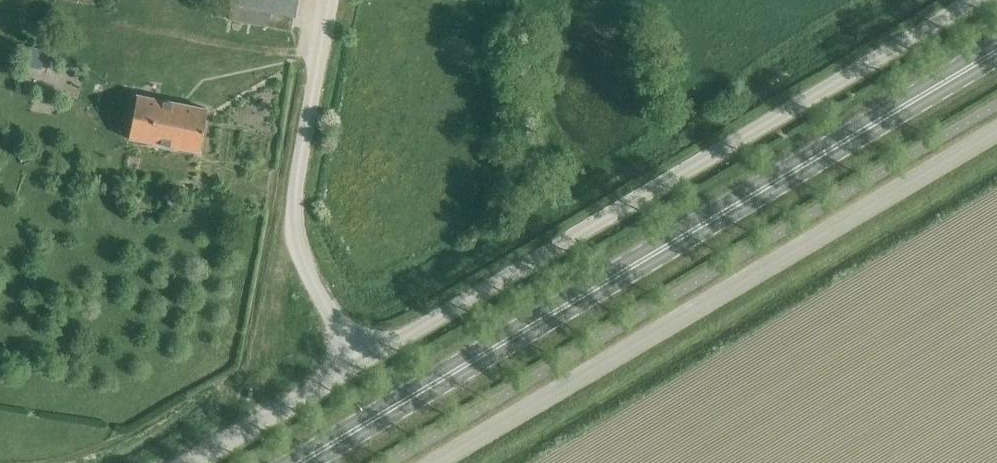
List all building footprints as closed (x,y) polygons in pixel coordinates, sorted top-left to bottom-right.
[(296,0),(231,0),(227,19),(290,30),(296,0)] [(28,47),(27,56),(25,67),(40,69),(43,49),(41,49),(28,47)] [(198,153),(207,109),(136,96),(128,139),(198,153)]
